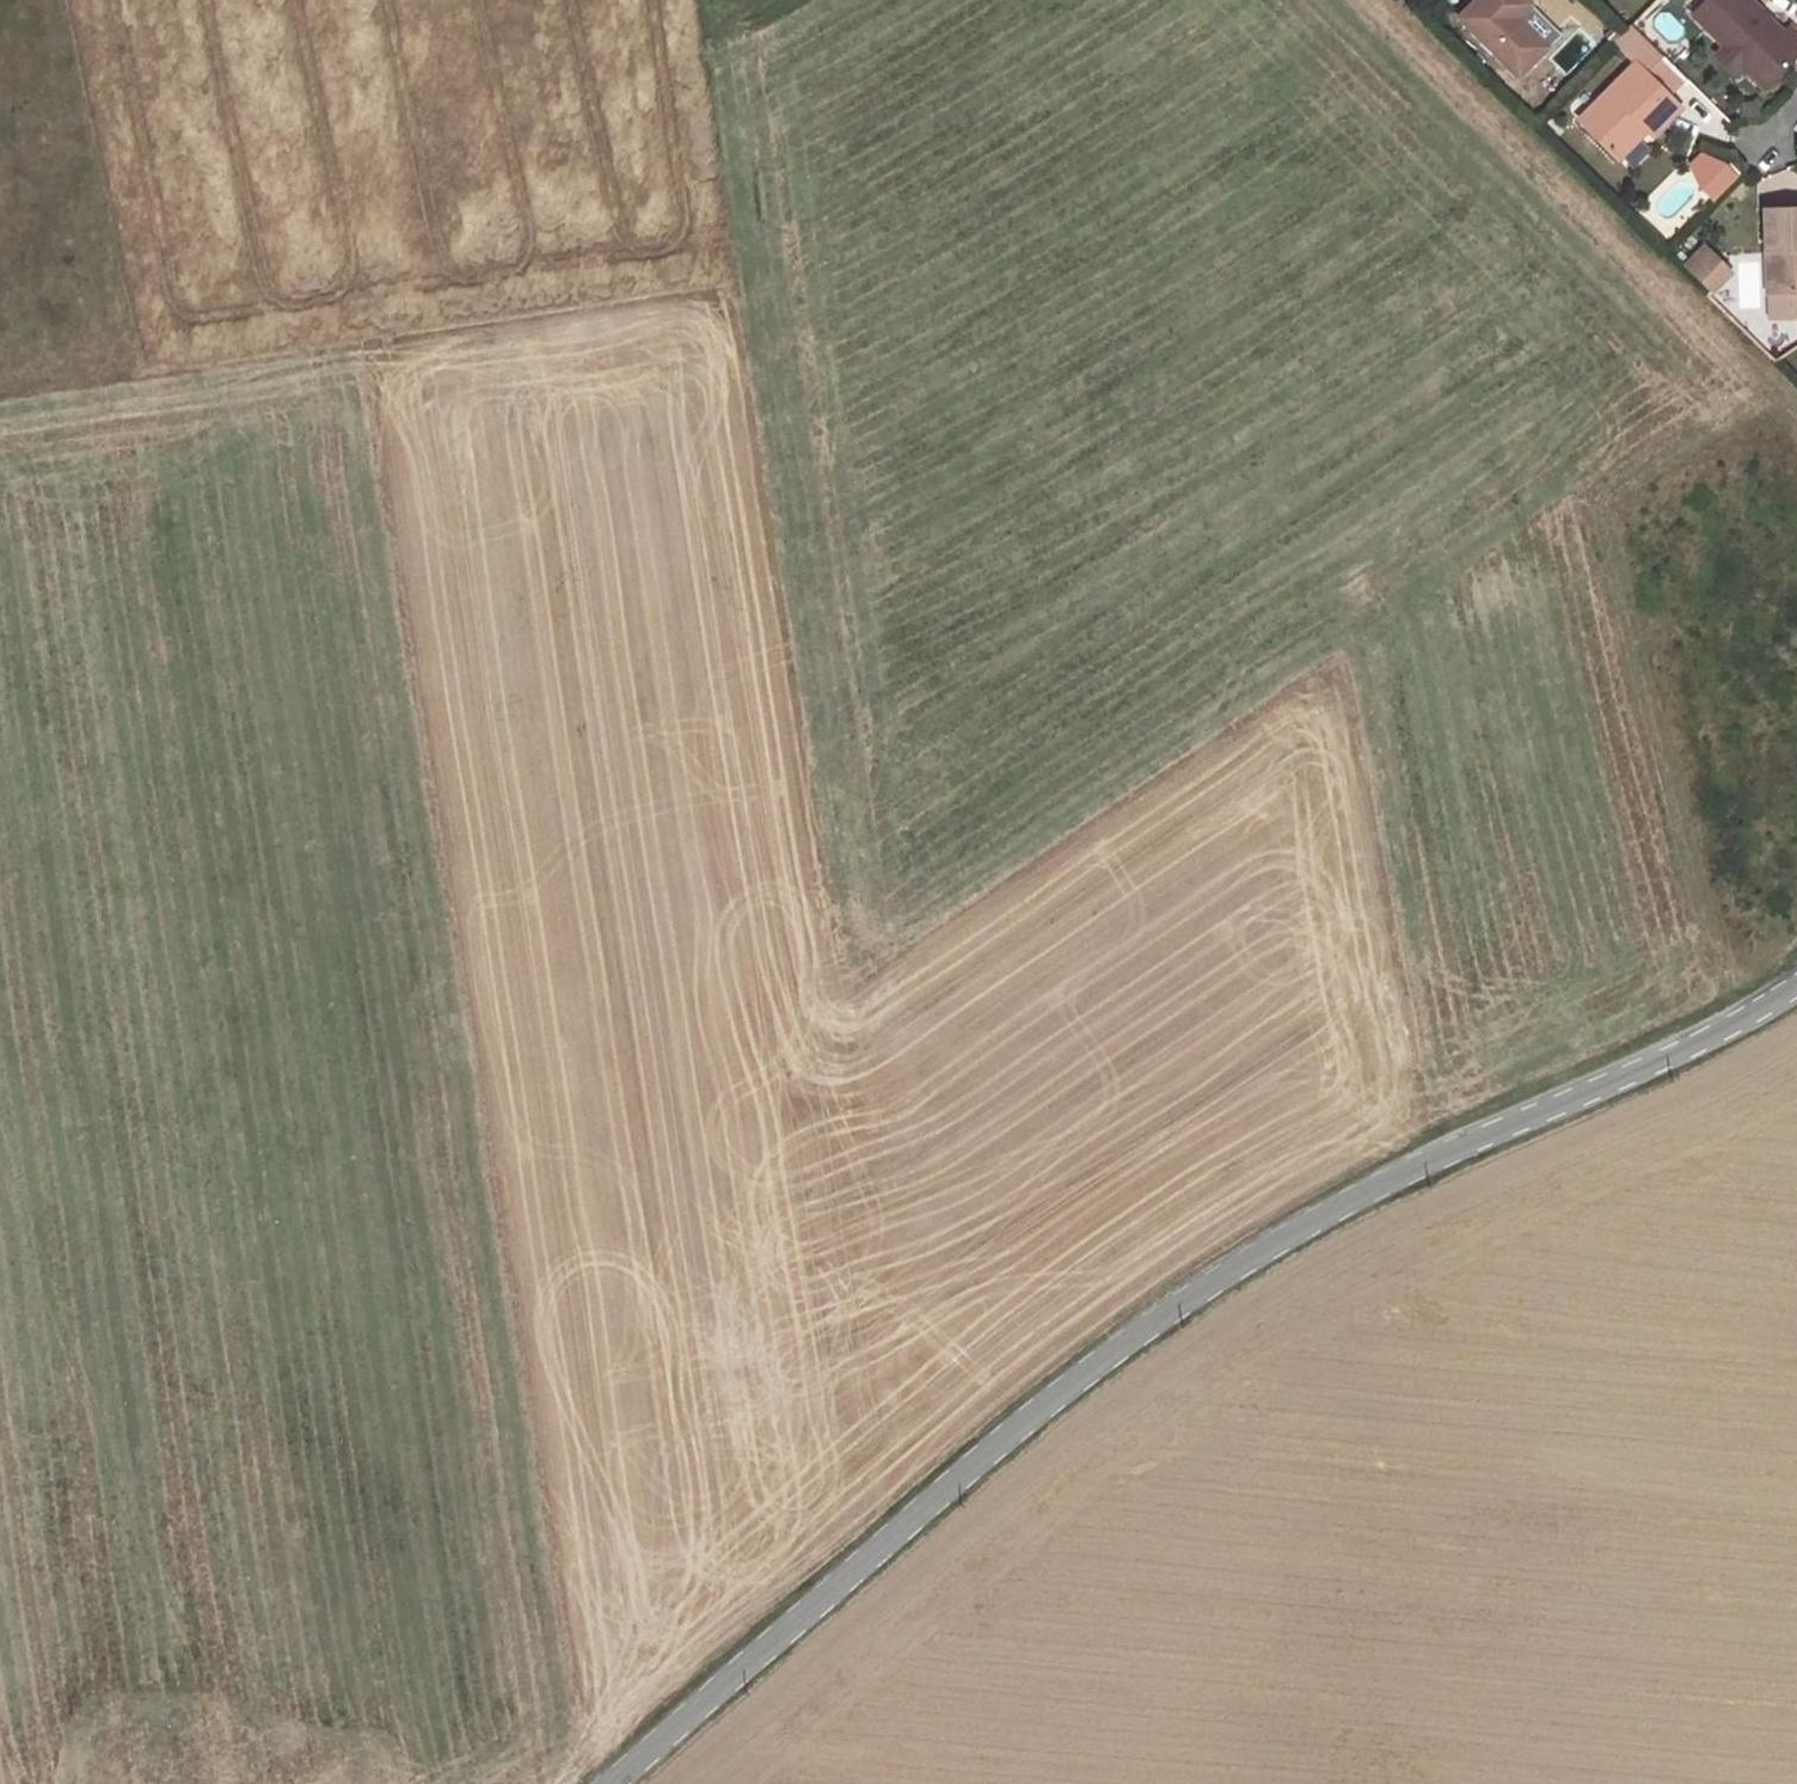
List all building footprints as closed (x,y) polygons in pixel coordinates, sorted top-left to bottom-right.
[(1453,19),(1514,79),(1538,54),(1514,31),(1520,25),(1532,13),(1519,0),(1471,0),(1453,19)] [(1721,45),(1724,41),(1747,64),(1744,68),(1762,86),(1796,51),(1796,33),(1787,23),(1780,31),(1749,0),(1702,0),(1689,13),(1721,45)] [(1633,62),(1576,119),(1609,152),(1638,123),(1645,131),(1650,136),(1679,107),(1644,72),(1661,55),(1629,24),(1612,41),(1633,62)] [(1514,31),(1538,54),(1543,48),(1520,25),(1514,31)] [(1638,123),(1609,152),(1616,159),(1645,131),(1638,123)] [(1697,188),(1710,201),(1735,175),(1722,163),(1698,153),(1687,164),(1697,188)] [(1760,210),(1765,294),(1796,292),(1796,209),(1760,210)] [(1701,246),(1684,263),(1689,268),(1705,251),(1701,246)] [(1727,273),(1705,251),(1689,268),(1710,290),(1727,273)]
